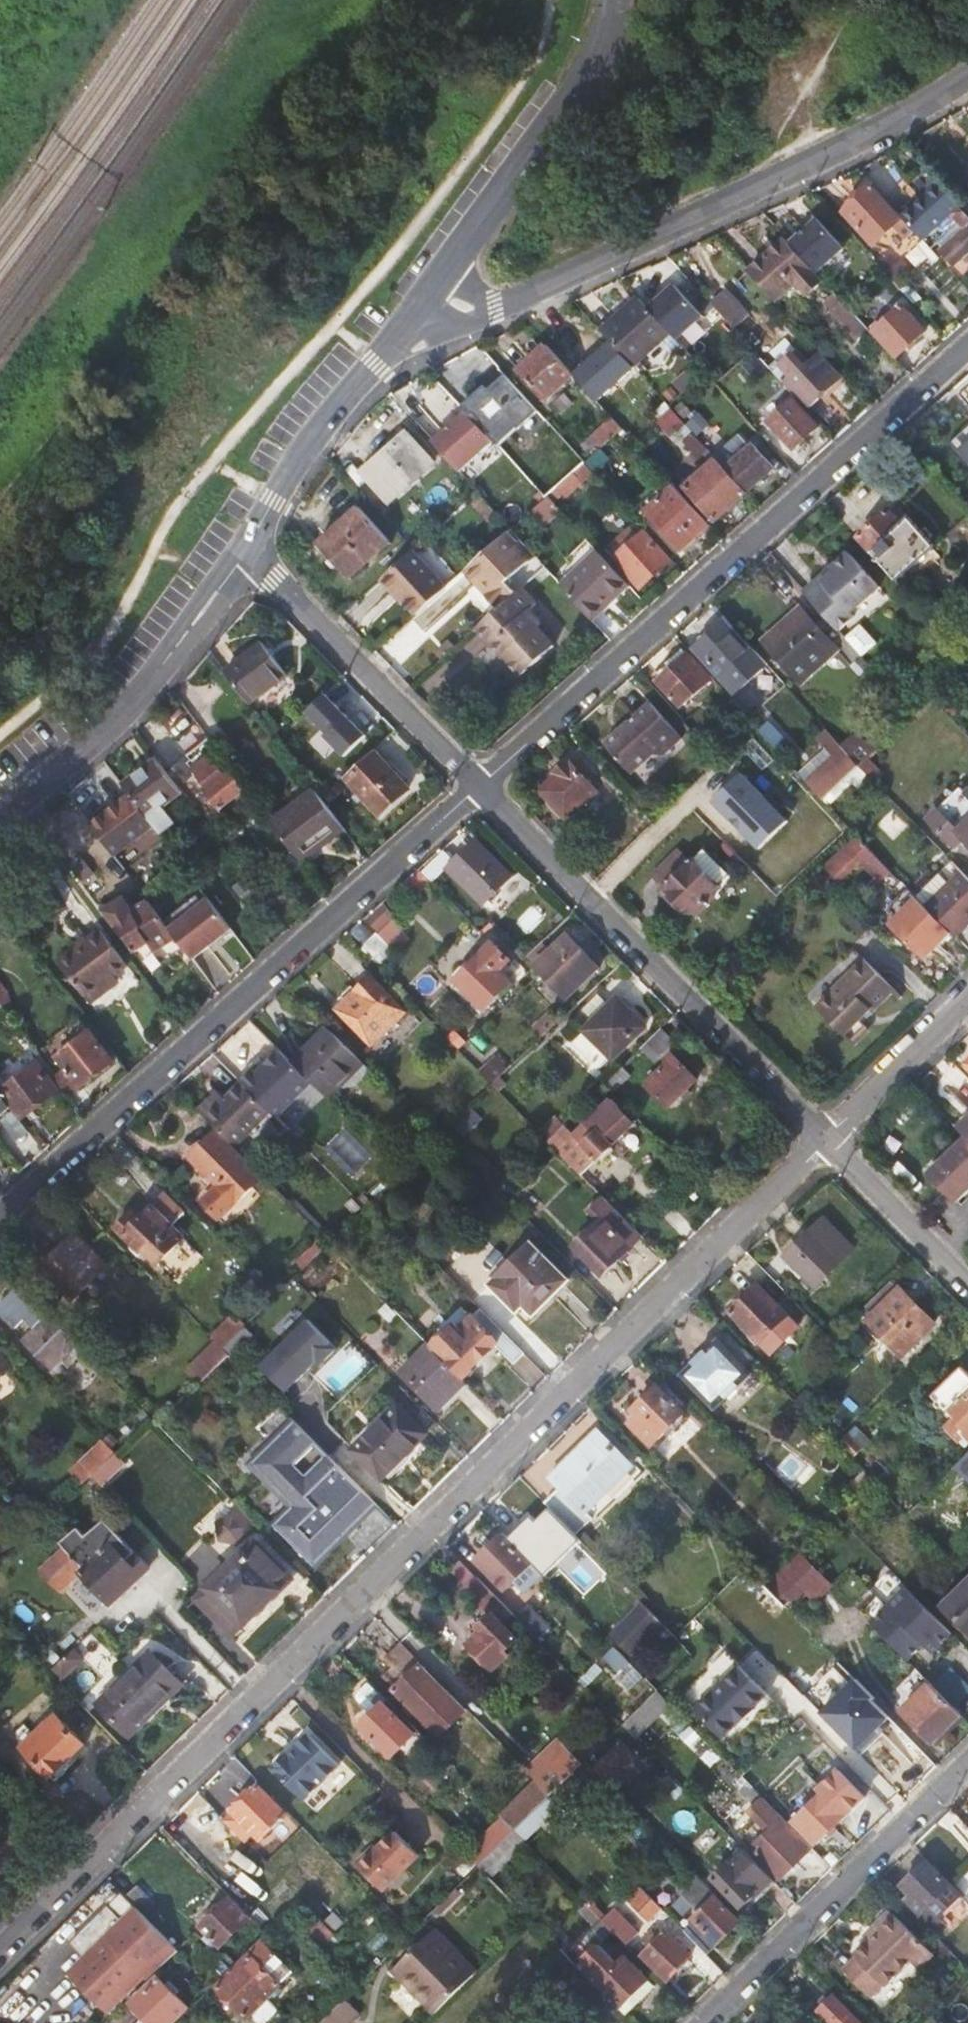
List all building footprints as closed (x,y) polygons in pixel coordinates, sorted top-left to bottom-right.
[(902,216),(865,175),(851,188),(859,196),(842,212),(875,248),(896,228),(908,241),(917,232),(905,220),(902,216)] [(902,216),(905,220),(917,232),(924,239),(951,215),(965,229),(941,251),(954,266),(964,258),(967,254),(967,216),(960,206),(939,183),(902,216)] [(960,206),(967,216),(967,200),(960,206)] [(569,210),(557,201),(548,212),(560,221),(569,210)] [(816,218),(790,242),(817,272),(843,248),(816,218)] [(786,237),(748,271),(776,302),(797,284),(801,288),(818,273),(817,272),(790,242),(786,237)] [(889,258),(879,267),(901,291),(911,282),(907,278),(914,271),(904,260),(897,266),(889,258)] [(807,296),(824,280),(818,273),(801,288),(807,296)] [(667,291),(648,309),(669,332),(676,339),(701,316),(703,318),(714,308),(711,304),(686,277),(669,293),(667,291)] [(724,292),(711,304),(714,308),(732,327),(746,314),(724,292)] [(639,299),(602,332),(632,366),(669,332),(648,309),(639,299)] [(855,338),(867,327),(842,299),(830,309),(855,338)] [(873,330),(897,356),(901,353),(925,331),(901,305),(873,330)] [(751,332),(744,340),(750,347),(758,340),(751,332)] [(574,375),(547,345),(517,370),(544,401),(574,375)] [(782,358),(770,369),(786,386),(806,409),(840,378),(818,354),(808,364),(797,351),(785,362),(782,358)] [(914,367),(901,353),(897,356),(895,358),(908,372),(914,367)] [(775,396),(786,386),(770,369),(762,360),(751,370),(775,396)] [(534,405),(504,372),(464,409),(490,436),(502,425),(506,430),(534,405)] [(768,422),(793,450),(817,427),(794,400),(768,422)] [(490,436),(464,409),(464,408),(431,438),(457,467),(490,437),(490,436)] [(716,458),(676,414),(667,422),(707,466),(684,486),(714,519),(746,491),(726,469),(716,458)] [(948,445),(967,467),(967,458),(959,448),(967,439),(967,426),(948,445)] [(628,442),(618,431),(601,446),(611,457),(628,442)] [(362,474),(390,504),(436,461),(408,432),(362,474)] [(742,435),(716,458),(726,469),(752,446),(742,435)] [(959,448),(967,458),(967,439),(959,448)] [(752,446),(726,469),(746,491),(771,468),(752,446)] [(600,467),(591,456),(585,461),(594,472),(595,472),(600,467)] [(585,461),(574,471),(583,482),(594,472),(585,461)] [(531,497),(538,504),(547,495),(557,486),(574,471),(568,465),(531,497)] [(564,494),(567,497),(583,482),(574,471),(557,486),(564,494)] [(680,550),(709,524),(669,479),(643,503),(647,508),(644,510),(680,550)] [(557,486),(547,495),(554,502),(564,494),(557,486)] [(477,490),(469,498),(490,521),(498,514),(477,490)] [(547,495),(538,504),(531,510),(541,521),(558,506),(554,502),(547,495)] [(318,543),(350,579),(390,542),(358,507),(318,543)] [(860,537),(896,579),(934,546),(909,518),(901,525),(890,511),(860,537)] [(620,539),(627,546),(617,556),(613,559),(639,587),(670,560),(644,531),(638,537),(628,527),(618,536),(620,539)] [(507,532),(472,563),(491,584),(486,589),(501,605),(518,590),(509,580),(531,560),(507,532)] [(620,539),(610,548),(617,556),(627,546),(620,539)] [(572,563),(579,570),(594,556),(587,549),(572,563)] [(409,604),(417,614),(447,587),(414,551),(382,582),(395,596),(399,593),(409,604)] [(628,585),(598,552),(594,556),(579,570),(561,585),(591,618),(628,585)] [(879,587),(848,552),(804,591),(827,618),(838,630),(854,616),(851,612),(879,587)] [(501,605),(477,628),(519,675),(554,644),(539,626),(542,623),(530,609),(537,603),(522,587),(518,590),(501,605)] [(406,607),(409,604),(399,593),(395,596),(406,607)] [(838,630),(827,618),(818,627),(800,607),(762,641),(801,684),(838,650),(860,674),(869,666),(838,630)] [(694,648),(722,678),(729,672),(741,686),(764,664),(725,621),(694,648)] [(847,635),(864,654),(878,641),(861,623),(847,635)] [(260,643),(225,672),(254,705),(288,678),(260,643)] [(967,664),(967,645),(959,654),(967,664)] [(679,706),(710,679),(687,655),(686,656),(680,650),(665,663),(672,669),(657,682),(679,706)] [(367,737),(327,695),(306,716),(316,726),(318,723),(329,735),(327,737),(346,757),(367,737)] [(606,743),(632,772),(658,749),(663,754),(681,737),(650,703),(606,743)] [(219,809),(246,789),(198,726),(178,741),(184,748),(186,747),(199,763),(193,768),(209,790),(206,792),(219,809)] [(855,733),(840,747),(860,767),(868,759),(874,753),(865,743),(855,733)] [(865,743),(874,753),(882,745),(873,735),(865,743)] [(833,739),(797,774),(823,802),(860,767),(840,747),(833,739)] [(608,790),(616,782),(584,746),(577,755),(608,790)] [(409,790),(377,753),(361,767),(347,780),(378,817),(409,790)] [(606,798),(567,758),(551,773),(553,777),(539,790),(567,819),(575,812),(584,820),(606,798)] [(157,759),(123,785),(130,795),(153,825),(172,850),(184,841),(171,825),(173,824),(160,807),(181,791),(157,759)] [(881,773),(868,759),(860,767),(869,777),(878,786),(882,782),(878,777),(881,773)] [(856,789),(869,777),(860,767),(823,802),(831,810),(855,787),(856,789)] [(715,802),(762,850),(791,822),(744,775),(715,802)] [(964,793),(959,788),(927,819),(953,847),(961,840),(967,847),(967,790),(964,793)] [(314,790),(271,823),(304,866),(347,833),(314,790)] [(130,795),(90,825),(112,856),(153,825),(130,795)] [(893,873),(858,837),(825,869),(839,883),(859,863),(881,885),(882,884),(886,879),(893,873)] [(476,840),(448,868),(483,905),(512,876),(476,840)] [(678,849),(650,876),(663,891),(692,862),(678,849)] [(692,862),(663,891),(681,911),(688,903),(699,913),(723,889),(720,885),(729,875),(704,852),(695,861),(694,860),(692,862)] [(80,855),(67,864),(90,894),(103,883),(80,855)] [(918,899),(940,921),(956,936),(967,924),(967,878),(962,872),(939,894),(931,886),(918,899)] [(899,892),(906,886),(893,873),(886,879),(899,892)] [(732,879),(729,875),(720,885),(723,889),(732,879)] [(892,895),(882,884),(881,885),(869,896),(880,908),(892,895)] [(918,899),(914,894),(889,918),(915,945),(940,921),(918,899)] [(208,898),(169,929),(175,937),(192,959),(232,928),(208,898)] [(169,929),(147,901),(134,910),(127,902),(119,901),(104,912),(115,926),(118,925),(135,952),(147,944),(153,953),(175,937),(169,929)] [(384,903),(367,917),(395,951),(412,936),(384,903)] [(101,930),(59,962),(90,1003),(105,991),(101,985),(128,965),(101,930)] [(377,933),(361,948),(382,970),(398,955),(377,933)] [(547,952),(539,944),(526,957),(540,972),(567,999),(600,968),(568,933),(547,952)] [(492,943),(454,980),(482,1010),(511,982),(499,970),(509,960),(492,943)] [(894,990),(864,959),(815,1006),(844,1035),(863,1016),(873,1007),(875,1009),(894,990)] [(371,976),(338,1009),(373,1044),(405,1012),(371,976)] [(0,983),(0,1005),(5,1012),(16,1003),(0,983)] [(599,995),(582,1011),(593,1023),(610,1006),(599,995)] [(645,1026),(618,998),(610,1006),(593,1023),(570,1045),(591,1067),(605,1053),(613,1059),(645,1026)] [(869,1023),(863,1016),(844,1035),(850,1041),(869,1023)] [(326,1027),(291,1062),(312,1084),(327,1099),(339,1088),(345,1093),(358,1088),(373,1074),(326,1027)] [(674,1043),(660,1028),(640,1048),(654,1063),(674,1043)] [(63,1069),(54,1075),(70,1095),(77,1090),(78,1090),(115,1061),(91,1031),(55,1059),(63,1069)] [(291,1062),(281,1052),(267,1065),(258,1074),(254,1069),(240,1082),(241,1082),(268,1111),(276,1119),(312,1084),(291,1062)] [(698,1078),(675,1056),(645,1086),(668,1108),(698,1078)] [(493,1057),(479,1071),(491,1082),(505,1069),(493,1057)] [(0,1093),(10,1106),(8,1108),(20,1123),(58,1092),(36,1064),(0,1093)] [(631,1076),(622,1066),(604,1084),(613,1094),(631,1076)] [(232,1146),(268,1111),(241,1082),(224,1098),(217,1091),(197,1109),(217,1130),(232,1146)] [(8,1108),(10,1106),(0,1093),(0,1114),(8,1108)] [(573,1138),(561,1126),(546,1140),(583,1178),(635,1125),(612,1101),(573,1138)] [(956,1129),(966,1138),(967,1141),(967,1117),(956,1129)] [(218,1221),(263,1178),(232,1146),(217,1130),(188,1157),(217,1187),(200,1202),(218,1221)] [(967,1187),(967,1141),(966,1138),(930,1173),(955,1200),(967,1187)] [(602,1177),(592,1187),(609,1205),(619,1194),(602,1177)] [(133,1211),(116,1229),(141,1254),(144,1251),(157,1265),(187,1234),(181,1228),(175,1233),(168,1226),(182,1211),(164,1193),(140,1218),(133,1211)] [(602,1277),(640,1237),(601,1197),(587,1211),(599,1222),(574,1248),(602,1277)] [(855,1248),(825,1218),(784,1257),(814,1287),(855,1248)] [(75,1234),(40,1270),(73,1302),(108,1266),(75,1234)] [(326,1247),(319,1239),(295,1262),(303,1269),(326,1247)] [(532,1243),(491,1285),(516,1310),(522,1305),(533,1316),(568,1281),(532,1243)] [(670,1246),(659,1256),(665,1263),(676,1252),(670,1246)] [(757,1283),(728,1311),(759,1341),(787,1314),(757,1283)] [(20,1287),(0,1307),(0,1312),(17,1329),(26,1320),(36,1329),(24,1341),(51,1369),(63,1357),(70,1365),(78,1357),(91,1371),(98,1365),(20,1287)] [(900,1287),(866,1319),(902,1355),(936,1323),(900,1287)] [(451,1324),(428,1346),(460,1379),(496,1345),(514,1364),(524,1354),(477,1306),(454,1328),(451,1324)] [(229,1318),(210,1336),(221,1348),(242,1328),(244,1326),(240,1322),(236,1326),(229,1318)] [(336,1349),(308,1320),(261,1366),(285,1391),(315,1362),(319,1365),(336,1349)] [(254,1340),(242,1328),(221,1348),(234,1361),(254,1340)] [(714,1409),(760,1365),(727,1331),(681,1375),(714,1409)] [(226,1354),(214,1341),(185,1371),(197,1383),(226,1354)] [(437,1411),(464,1384),(460,1379),(428,1346),(427,1345),(400,1372),(437,1411)] [(12,1369),(0,1350),(0,1376),(12,1369)] [(935,1395),(958,1418),(949,1427),(967,1445),(967,1444),(967,1373),(962,1368),(935,1395)] [(657,1384),(631,1409),(637,1415),(628,1422),(651,1444),(684,1411),(657,1384)] [(399,1404),(352,1450),(380,1480),(428,1434),(399,1404)] [(257,1426),(274,1442),(294,1422),(277,1405),(257,1426)] [(346,1523),(370,1499),(294,1422),(274,1442),(253,1462),(296,1504),(276,1524),(314,1561),(340,1535),(335,1530),(344,1520),(346,1523)] [(868,1441),(854,1427),(837,1444),(850,1458),(868,1441)] [(597,1430),(550,1477),(562,1489),(584,1512),(632,1466),(597,1430)] [(68,1472),(81,1485),(91,1475),(114,1452),(102,1439),(68,1472)] [(123,1460),(114,1452),(91,1475),(99,1485),(123,1460)] [(929,1540),(941,1551),(967,1526),(967,1470),(962,1464),(933,1494),(944,1505),(933,1516),(942,1526),(929,1540)] [(845,1486),(855,1496),(871,1480),(861,1469),(845,1486)] [(584,1512),(562,1489),(546,1504),(576,1535),(592,1520),(584,1512)] [(318,1565),(376,1507),(370,1499),(346,1523),(344,1520),(335,1530),(340,1535),(314,1561),(318,1565)] [(928,1507),(920,1500),(905,1515),(913,1522),(928,1507)] [(531,1517),(509,1539),(539,1570),(545,1576),(581,1541),(550,1509),(536,1522),(531,1517)] [(129,1589),(149,1569),(134,1552),(102,1515),(84,1534),(76,1526),(59,1542),(65,1547),(41,1570),(62,1591),(78,1575),(103,1600),(121,1582),(129,1589)] [(525,1585),(539,1570),(509,1539),(503,1533),(475,1562),(503,1591),(511,1583),(515,1587),(525,1585)] [(293,1579),(255,1539),(205,1589),(214,1598),(207,1605),(209,1618),(231,1640),(243,1628),(293,1579)] [(188,1578),(208,1578),(209,1545),(189,1544),(188,1578)] [(827,1583),(798,1552),(770,1579),(792,1603),(804,1591),(811,1599),(827,1583)] [(505,1627),(515,1617),(476,1577),(466,1587),(492,1614),(478,1628),(482,1632),(469,1645),(494,1670),(516,1648),(512,1644),(517,1639),(505,1627)] [(941,1604),(967,1631),(967,1578),(941,1604)] [(214,1598),(205,1589),(193,1602),(197,1606),(209,1618),(207,1605),(214,1598)] [(908,1590),(872,1624),(908,1661),(924,1646),(932,1655),(952,1636),(908,1590)] [(657,1673),(647,1681),(657,1691),(693,1656),(675,1638),(643,1604),(613,1633),(630,1652),(655,1629),(659,1634),(658,1635),(677,1654),(668,1663),(669,1664),(657,1675),(657,1673)] [(527,1606),(515,1618),(537,1640),(549,1627),(527,1606)] [(54,1667),(64,1679),(103,1647),(93,1635),(54,1667)] [(438,1736),(465,1709),(400,1642),(385,1656),(394,1665),(382,1676),(438,1736)] [(617,1671),(628,1661),(615,1648),(607,1655),(615,1664),(612,1666),(617,1671)] [(154,1653),(100,1707),(130,1737),(183,1684),(154,1653)] [(936,1682),(956,1705),(967,1694),(967,1683),(953,1667),(936,1682)] [(739,1668),(694,1712),(722,1740),(767,1697),(739,1668)] [(932,1744),(962,1715),(918,1670),(894,1694),(905,1706),(900,1711),(932,1744)] [(391,1757),(417,1732),(366,1679),(351,1694),(362,1710),(355,1717),(362,1724),(361,1725),(391,1757)] [(822,1716),(863,1756),(884,1735),(878,1729),(890,1718),(873,1702),(875,1699),(857,1681),(822,1716)] [(633,1738),(669,1704),(657,1691),(622,1726),(633,1738)] [(54,1717),(22,1750),(52,1778),(83,1745),(54,1717)] [(286,1755),(271,1770),(302,1802),(338,1767),(308,1736),(294,1748),(297,1750),(289,1758),(286,1755)] [(622,1742),(594,1769),(614,1789),(642,1762),(622,1742)] [(567,1749),(534,1780),(541,1787),(550,1797),(564,1783),(583,1765),(567,1749)] [(586,1778),(594,1769),(587,1761),(583,1765),(564,1783),(573,1791),(586,1802),(597,1788),(586,1778)] [(823,1792),(793,1821),(816,1844),(830,1831),(833,1832),(838,1827),(835,1824),(862,1798),(836,1772),(820,1789),(823,1792)] [(559,1805),(573,1791),(564,1783),(550,1797),(559,1805)] [(259,1841),(287,1814),(258,1785),(252,1791),(249,1789),(235,1803),(241,1809),(234,1816),(259,1841)] [(530,1798),(539,1808),(550,1797),(541,1787),(530,1798)] [(501,1817),(466,1853),(479,1867),(515,1832),(501,1817)] [(780,1879),(811,1849),(782,1819),(751,1849),(780,1879)] [(185,1831),(175,1840),(197,1863),(207,1854),(185,1831)] [(489,1877),(526,1843),(515,1832),(479,1867),(489,1877)] [(369,1858),(366,1855),(356,1865),(383,1892),(418,1857),(395,1833),(376,1852),(369,1858)] [(372,1848),(366,1855),(369,1858),(376,1852),(372,1848)] [(757,1896),(773,1881),(741,1848),(713,1878),(741,1907),(755,1895),(757,1896)] [(938,1919),(962,1895),(929,1862),(902,1888),(912,1898),(907,1903),(922,1917),(929,1910),(938,1919)] [(705,1955),(741,1919),(698,1875),(682,1889),(702,1910),(692,1918),(695,1921),(683,1932),(705,1955)] [(137,1885),(125,1897),(143,1915),(155,1903),(137,1885)] [(652,1922),(663,1912),(640,1888),(630,1899),(652,1922)] [(145,1975),(148,1979),(177,1951),(143,1915),(125,1897),(120,1892),(71,1939),(86,1954),(69,1970),(109,2010),(145,1975)] [(251,1917),(230,1896),(218,1908),(213,1904),(206,1911),(210,1915),(200,1925),(207,1932),(200,1939),(213,1953),(251,1917)] [(601,1937),(609,1929),(604,1923),(584,1903),(579,1909),(594,1924),(591,1927),(601,1937)] [(876,1931),(864,1942),(851,1955),(853,1958),(840,1971),(866,1997),(879,1985),(883,1985),(908,1960),(916,1969),(930,1956),(886,1912),(871,1927),(876,1931)] [(335,1914),(328,1921),(337,1930),(344,1924),(335,1914)] [(614,1914),(604,1923),(609,1929),(622,1941),(632,1932),(614,1914)] [(322,1944),(335,1933),(320,1918),(309,1929),(322,1944)] [(860,1938),(864,1942),(876,1931),(871,1927),(860,1938)] [(477,1972),(435,1930),(393,1971),(396,1975),(435,2014),(477,1972)] [(651,1931),(643,1939),(651,1945),(642,1955),(666,1979),(690,1955),(666,1931),(651,1931)] [(261,1940),(247,1953),(230,1969),(213,1986),(245,2019),(279,1987),(278,1986),(292,1972),(261,1940)] [(589,1965),(581,1971),(617,2008),(648,1978),(625,1956),(614,1966),(597,1948),(584,1960),(589,1965)] [(225,1953),(219,1959),(230,1969),(237,1963),(225,1953)] [(130,2000),(153,2022),(169,2022),(187,2006),(157,1974),(130,2000)] [(825,2022),(862,2022),(834,1995),(815,2013),(825,2022)] [(344,1999),(320,2022),(348,2022),(358,2013),(344,1999)] [(283,2011),(271,2022),(293,2022),(283,2011)]
